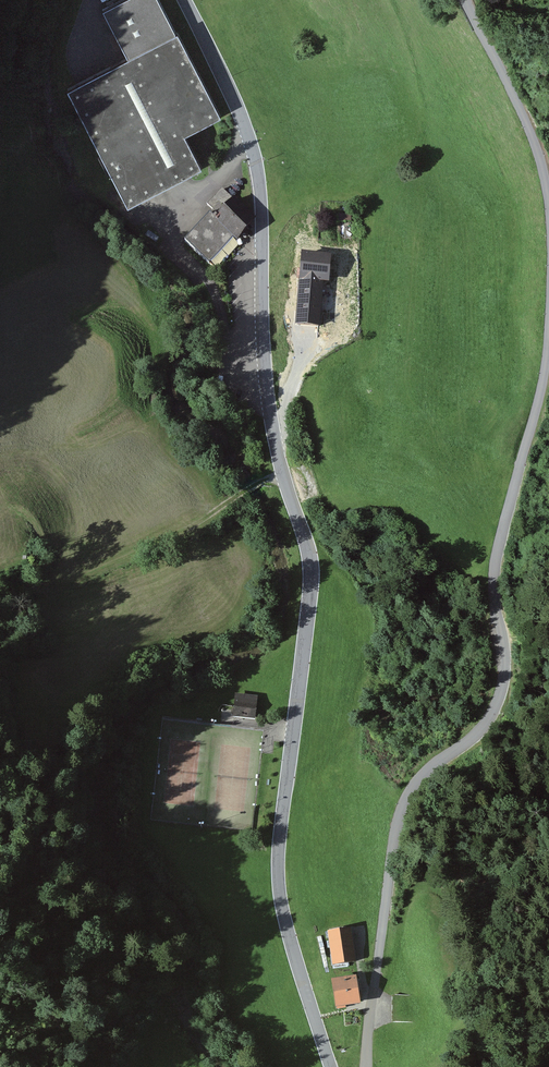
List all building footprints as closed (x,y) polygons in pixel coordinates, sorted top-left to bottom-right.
[(127,61),(67,92),(127,209),(202,171),(185,137),(221,119),(178,35),(176,36),(157,0),(126,0),(102,12),(127,61)] [(233,236),(237,240),(257,218),(222,187),(207,204),(214,209),(184,241),(209,263),(233,236)] [(343,207),(343,228),(351,228),(352,207),(343,207)] [(332,252),(301,250),(296,323),(318,325),(322,280),(329,280),(332,252)] [(233,715),(255,718),(258,695),(235,693),(233,715)] [(327,929),(332,963),(355,960),(351,926),(327,929)] [(331,977),(335,1005),(360,1001),(356,973),(331,977)]
